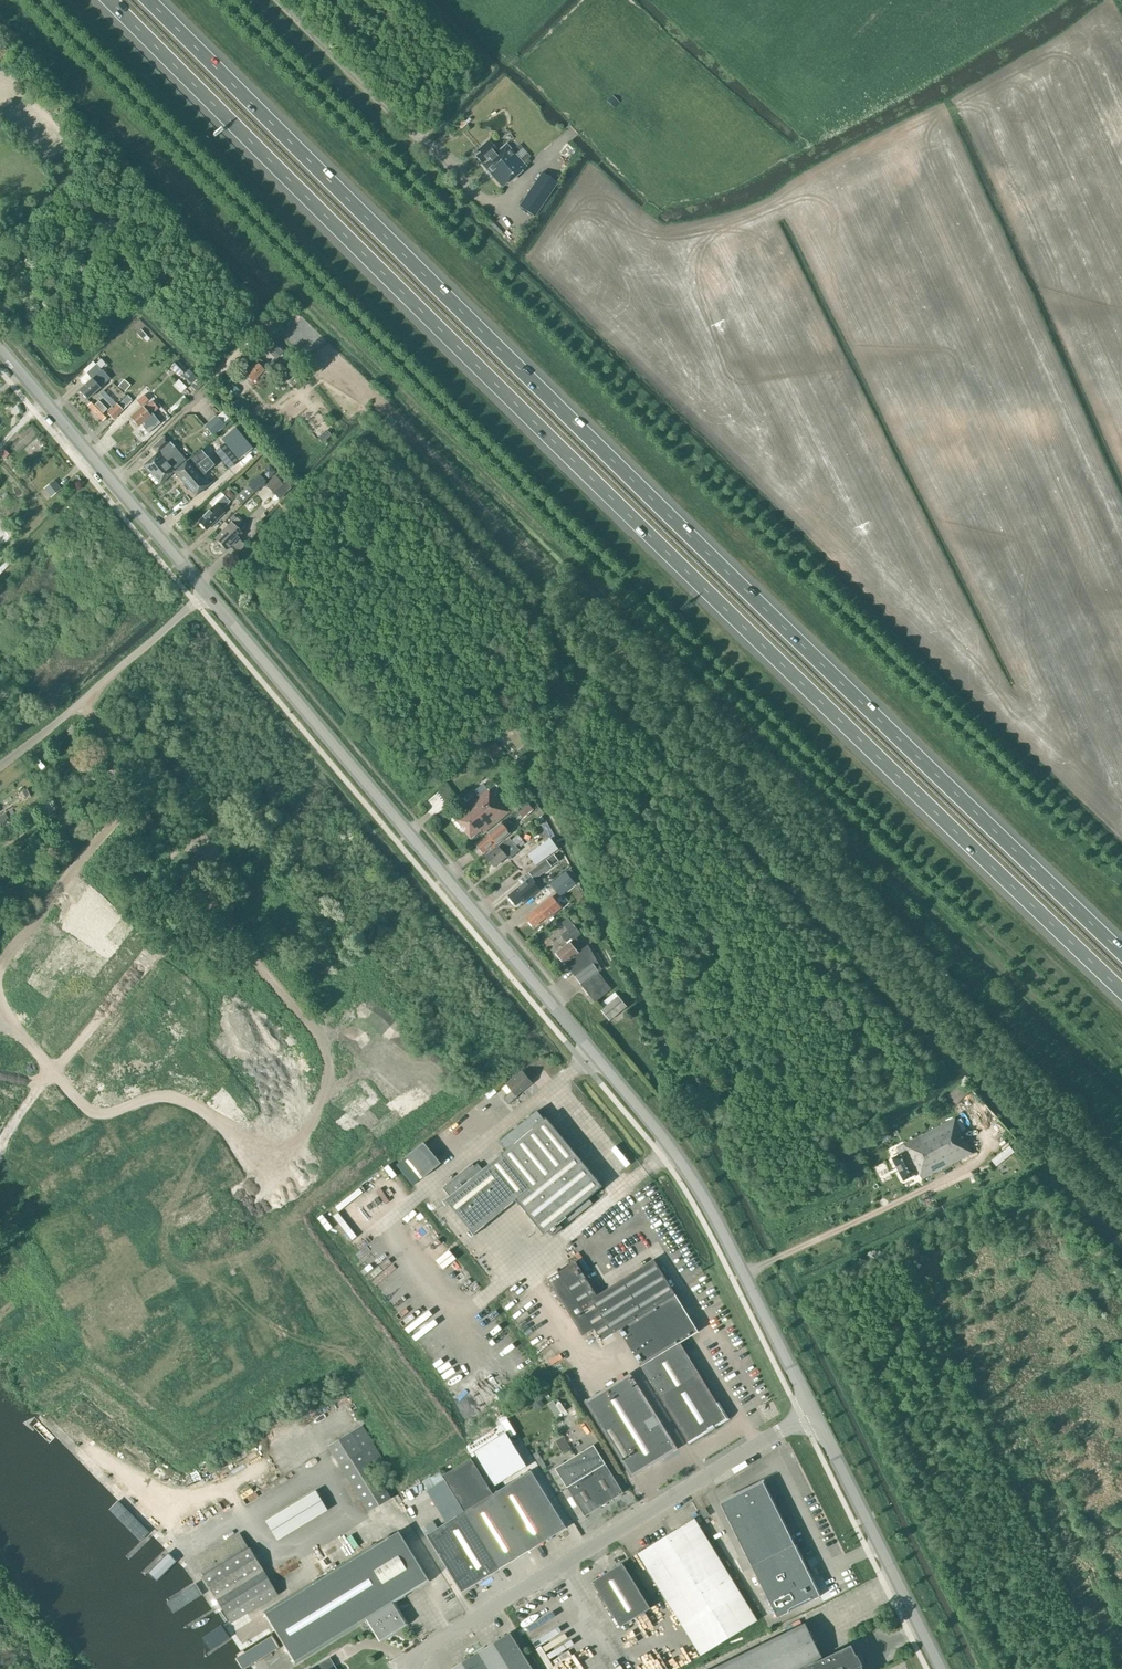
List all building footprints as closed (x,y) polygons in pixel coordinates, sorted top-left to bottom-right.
[(463,120),(458,125),(462,129),(467,124),(463,120)] [(515,138),(509,143),(513,149),(520,144),(515,138)] [(480,152),(475,156),(483,165),(499,184),(502,187),(525,167),(506,144),(499,151),(488,140),(478,149),(480,152)] [(535,217),(557,183),(542,173),(520,207),(535,217)] [(265,349),(275,360),(282,352),(273,342),(265,349)] [(110,352),(119,361),(126,354),(118,345),(110,352)] [(173,366),(198,389),(204,382),(179,359),(173,366)] [(264,369),(267,366),(260,359),(256,362),(245,374),(252,382),(264,370),(264,369)] [(278,371),(290,382),(299,374),(287,362),(278,371)] [(104,376),(101,378),(98,374),(101,371),(96,365),(86,373),(91,379),(79,390),(87,399),(108,380),(104,376)] [(122,410),(131,402),(127,397),(118,406),(116,404),(112,407),(99,394),(88,406),(102,421),(109,414),(114,419),(122,410)] [(141,406),(148,401),(144,395),(137,401),(141,406)] [(143,408),(131,418),(138,426),(140,424),(148,433),(160,423),(152,413),(158,408),(152,401),(143,408)] [(213,436),(225,425),(216,415),(204,426),(213,436)] [(253,448),(234,426),(219,439),(223,444),(215,451),(229,468),(253,448)] [(157,453),(143,465),(150,473),(165,461),(162,458),(168,453),(174,447),(170,442),(165,437),(158,443),(152,448),(157,453)] [(165,461),(150,473),(160,484),(186,461),(174,447),(168,453),(162,458),(165,461)] [(200,449),(186,461),(174,472),(195,496),(207,485),(201,478),(206,474),(205,473),(214,465),(200,449)] [(265,469),(264,476),(268,479),(275,472),(269,465),(265,469)] [(241,504),(254,492),(263,484),(257,477),(235,497),(241,504)] [(275,477),(266,485),(273,493),(283,484),(275,477)] [(54,480),(43,489),(50,498),(62,489),(54,480)] [(229,491),(225,495),(229,500),(234,495),(229,491)] [(224,496),(216,504),(198,521),(206,530),(219,517),(222,514),(220,512),(230,502),(224,496)] [(237,528),(242,523),(237,517),(231,523),(231,522),(215,538),(226,550),(242,534),(237,528)] [(485,750),(496,763),(506,754),(495,742),(485,750)] [(483,834),(510,812),(496,795),(494,796),(489,789),(466,808),(468,810),(456,820),(472,838),(481,831),(483,834)] [(26,790),(21,792),(25,799),(30,796),(26,790)] [(523,818),(533,809),(527,802),(517,810),(523,818)] [(491,848),(511,833),(502,823),(476,844),(484,853),(491,847),(491,848)] [(517,846),(510,838),(499,847),(498,846),(486,856),(495,866),(506,856),(507,857),(509,859),(516,853),(513,849),(517,846)] [(530,873),(535,879),(552,866),(548,860),(530,873)] [(566,872),(551,885),(560,896),(575,884),(566,872)] [(509,896),(516,905),(530,893),(528,890),(535,885),(530,879),(509,896)] [(534,927),(547,916),(548,918),(562,907),(552,896),(539,907),(527,918),(534,927)] [(568,962),(576,974),(574,976),(596,1003),(612,989),(599,971),(601,970),(587,946),(578,953),(575,947),(580,943),(576,938),(582,934),(568,918),(562,923),(568,930),(561,935),(568,944),(556,954),(565,964),(568,962)] [(610,1020),(628,1006),(619,996),(602,1010),(610,1020)] [(532,1083),(522,1071),(507,1084),(512,1091),(503,1098),(509,1105),(518,1097),(517,1095),(532,1083)] [(963,1081),(955,1089),(963,1098),(972,1090),(963,1081)] [(516,1200),(544,1234),(547,1232),(552,1236),(563,1228),(560,1224),(567,1218),(570,1222),(592,1204),(587,1199),(603,1186),(547,1118),(544,1119),(537,1111),(500,1141),(507,1150),(483,1170),(478,1163),(475,1166),(472,1163),(443,1188),(451,1196),(446,1200),(475,1233),(516,1200)] [(932,1173),(973,1153),(966,1140),(964,1141),(959,1132),(962,1131),(955,1118),(904,1143),(908,1150),(892,1158),(904,1180),(919,1172),(922,1178),(932,1173)] [(441,1163),(424,1142),(407,1156),(424,1177),(441,1163)] [(654,1260),(597,1295),(576,1261),(548,1279),(583,1336),(595,1329),(602,1340),(618,1330),(675,1294),(654,1260)] [(675,1294),(618,1330),(641,1366),(688,1442),(709,1429),(710,1431),(715,1428),(714,1426),(727,1418),(680,1342),(698,1331),(675,1294)] [(584,1401),(632,1477),(678,1449),(630,1373),(584,1401)] [(539,1398),(532,1403),(536,1409),(543,1404),(539,1398)] [(329,1446),(369,1512),(392,1498),(375,1470),(386,1463),(363,1425),(329,1446)] [(531,1468),(510,1433),(476,1455),(497,1489),(531,1468)] [(555,1468),(585,1516),(623,1493),(594,1445),(555,1468)] [(465,1511),(500,1568),(529,1551),(493,1493),(471,1458),(443,1476),(445,1480),(465,1511)] [(493,1493),(529,1551),(566,1527),(531,1470),(493,1493)] [(445,1480),(427,1491),(446,1523),(465,1511),(445,1480)] [(792,1543),(762,1484),(723,1504),(753,1563),(751,1564),(777,1615),(820,1594),(794,1543),(792,1543)] [(278,1542),(330,1514),(318,1493),(266,1521),(278,1542)] [(700,1511),(705,1519),(710,1516),(706,1508),(700,1511)] [(465,1511),(446,1523),(437,1528),(428,1534),(427,1535),(462,1592),(500,1568),(465,1511)] [(638,1553),(702,1655),(723,1642),(758,1620),(695,1519),(638,1553)] [(433,1521),(424,1527),(428,1534),(437,1528),(433,1521)] [(428,1579),(399,1531),(266,1612),(295,1661),(366,1618),(380,1640),(406,1624),(393,1601),(428,1579)] [(222,1606),(221,1607),(231,1623),(278,1594),(269,1578),(268,1578),(263,1571),(264,1570),(250,1547),(247,1549),(238,1536),(209,1554),(210,1556),(198,1563),(205,1575),(203,1576),(216,1599),(217,1599),(222,1606)] [(593,1581),(621,1627),(651,1608),(623,1563),(593,1581)] [(712,1668),(863,1668),(862,1665),(863,1664),(858,1655),(856,1655),(852,1645),(833,1654),(824,1659),(805,1623),(712,1668)] [(511,1633),(452,1668),(533,1668),(511,1633)] [(674,1660),(656,1668),(678,1668),(674,1660)]
